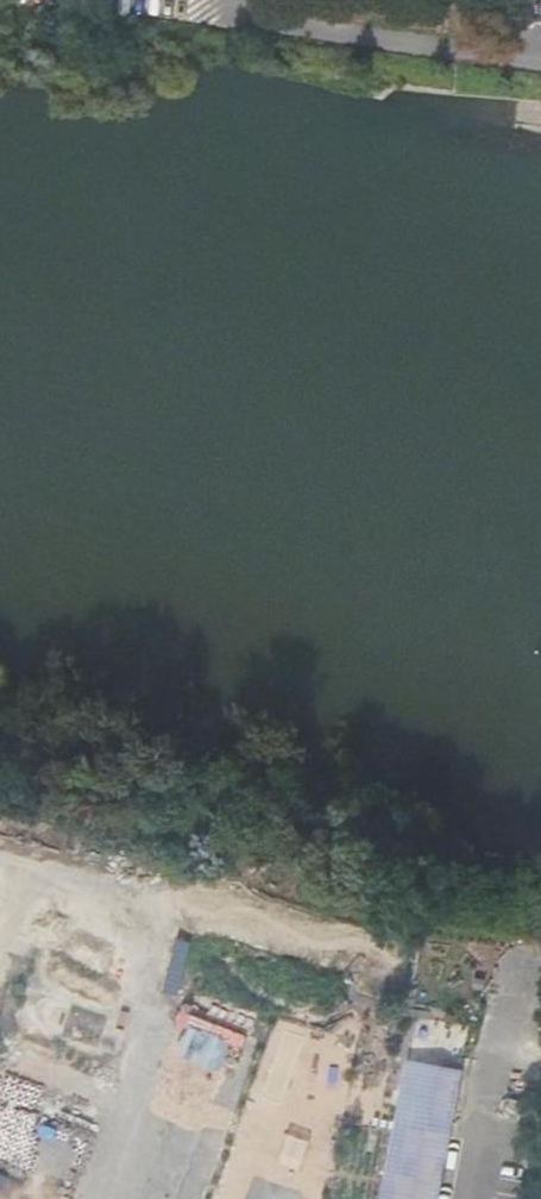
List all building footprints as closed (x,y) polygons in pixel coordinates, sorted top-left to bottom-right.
[(82,1003),(75,1029),(109,1038),(116,1011),(82,1003)] [(373,1198),(433,1198),(456,1068),(397,1058),(373,1198)]
